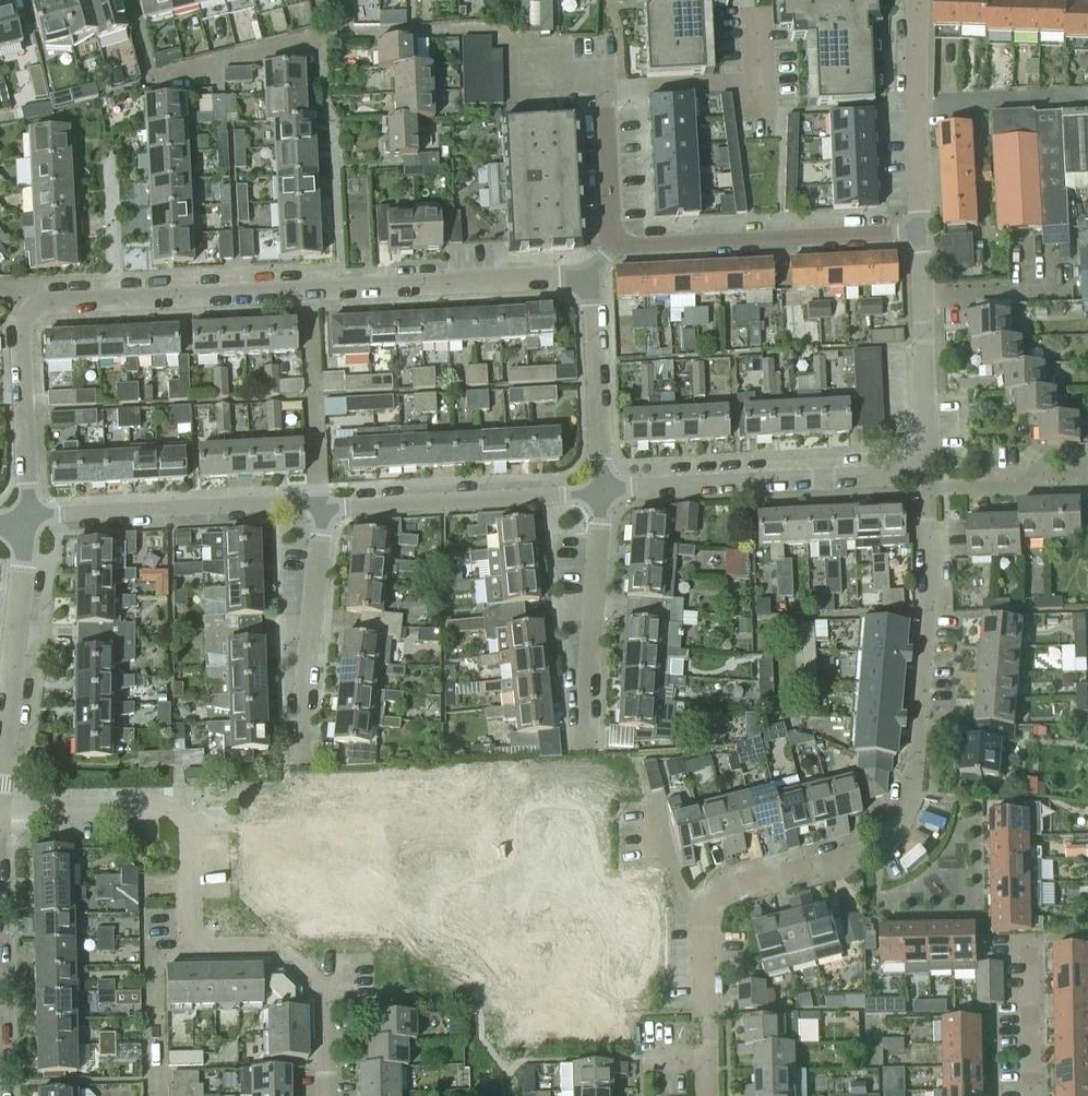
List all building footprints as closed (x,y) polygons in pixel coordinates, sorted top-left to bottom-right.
[(32,7),(43,47),(54,44),(55,47),(72,47),(60,0),(46,0),(47,3),(32,7)] [(72,47),(73,47),(87,38),(87,35),(96,32),(98,39),(99,38),(88,0),(60,0),(72,47)] [(99,38),(98,39),(98,40),(126,33),(117,0),(91,0),(89,1),(89,0),(88,0),(99,38)] [(144,23),(171,16),(167,0),(138,0),(144,23)] [(171,16),(198,9),(195,0),(167,0),(171,16)] [(198,9),(224,3),(223,0),(195,0),(198,9)] [(646,11),(643,11),(646,79),(703,76),(699,9),(711,8),(711,9),(715,9),(720,9),(726,8),(725,0),(645,0),(646,11)] [(777,5),(778,29),(790,28),(790,30),(789,30),(790,42),(793,42),(796,41),(804,41),(804,40),(812,40),(815,106),(872,104),(868,36),(865,36),(865,25),(879,24),(878,0),(777,0),(777,5)] [(935,30),(962,31),(963,0),(936,0),(935,30)] [(962,31),(987,31),(987,36),(988,36),(989,0),(963,0),(962,31)] [(988,36),(1014,36),(1015,0),(989,0),(988,36)] [(1014,36),(1040,37),(1041,0),(1015,0),(1014,36)] [(1040,37),(1066,38),(1066,42),(1067,42),(1068,0),(1041,0),(1040,37)] [(1067,42),(1087,43),(1087,5),(1068,4),(1068,0),(1067,42)] [(0,11),(0,49),(22,43),(13,8),(0,11)] [(388,13),(378,13),(379,26),(388,26),(388,13)] [(490,37),(461,38),(461,52),(490,52),(490,37)] [(413,40),(376,42),(377,68),(392,68),(430,66),(430,65),(414,66),(413,40)] [(169,52),(153,57),(155,68),(172,64),(169,52)] [(490,52),(461,52),(462,66),(501,65),(501,52),(490,52)] [(1027,61),(1027,77),(1039,77),(1039,62),(1027,61)] [(303,65),(263,67),(265,95),(305,93),(303,65)] [(501,65),(462,66),(462,79),(502,78),(501,65)] [(38,66),(25,70),(28,80),(41,76),(38,66)] [(430,66),(392,68),(394,93),(431,91),(430,66)] [(251,68),(223,70),(223,84),(251,83),(251,68)] [(121,72),(109,75),(113,88),(124,85),(121,72)] [(502,78),(462,79),(462,92),(502,91),(502,78)] [(42,81),(28,84),(33,101),(47,98),(42,81)] [(95,86),(83,89),(86,102),(99,99),(95,86)] [(83,89),(70,93),(73,105),(86,102),(83,89)] [(395,119),(387,120),(387,121),(414,119),(433,118),(431,91),(394,93),(395,119)] [(502,91),(462,92),(463,106),(502,105),(502,91)] [(305,93),(265,95),(266,122),(272,122),(306,120),(305,93)] [(730,95),(719,96),(722,120),(733,119),(730,95)] [(146,100),(143,100),(144,128),(186,126),(226,124),(225,115),(224,97),(224,96),(212,97),(198,98),(199,115),(185,116),(184,98),(159,100),(159,97),(146,98),(146,100)] [(235,96),(224,97),(225,115),(235,114),(235,96)] [(691,98),(647,100),(649,124),(692,122),(691,98)] [(47,102),(20,109),(24,122),(50,115),(47,102)] [(872,113),(828,115),(829,139),(873,137),(872,113)] [(1036,113),(993,115),(994,139),(1037,137),(1036,117),(1036,113)] [(1063,114),(1067,193),(1068,193),(1087,192),(1087,113),(1063,114)] [(1037,137),(994,139),(996,170),(999,233),(1009,233),(1069,230),(1068,193),(1067,193),(1063,114),(1058,114),(1058,116),(1049,116),(1036,117),(1037,137)] [(786,117),(786,139),(797,139),(797,116),(786,117)] [(503,166),(486,167),(489,211),(505,210),(507,243),(508,255),(539,253),(538,250),(550,249),(551,252),(581,251),(574,117),(543,119),(543,121),(531,121),(531,119),(501,121),(500,121),(503,166)] [(388,142),(384,143),(384,153),(388,154),(389,157),(402,157),(403,171),(422,169),(438,169),(437,154),(416,155),(414,119),(387,121),(388,142)] [(733,119),(722,120),(725,144),(736,142),(733,119)] [(306,120),(272,122),(274,149),(315,147),(313,120),(306,120)] [(692,122),(649,124),(650,148),(693,145),(692,122)] [(186,126),(144,128),(146,155),(187,153),(186,126)] [(940,133),(937,133),(938,147),(941,147),(942,173),(975,171),(972,127),(940,129),(940,133)] [(68,131),(28,133),(29,161),(70,160),(68,131)] [(243,132),(233,133),(234,151),(244,150),(243,132)] [(226,133),(215,134),(216,151),(226,151),(226,133)] [(873,137),(829,139),(830,163),(874,161),(873,137)] [(205,139),(194,140),(195,151),(206,151),(205,139)] [(786,139),(785,164),(796,164),(797,139),(786,139)] [(725,144),(726,150),(728,167),(739,166),(736,142),(725,144)] [(693,145),(650,148),(651,172),(695,169),(693,145)] [(315,147),(274,149),(275,176),(316,174),(315,147)] [(244,150),(234,151),(235,169),(245,169),(244,150)] [(726,150),(714,151),(715,168),(728,167),(726,150)] [(226,151),(216,151),(217,170),(227,170),(226,151)] [(187,153),(146,155),(147,183),(189,180),(187,153)] [(70,160),(29,161),(31,188),(71,186),(70,160)] [(874,161),(830,163),(831,186),(875,185),(874,161)] [(785,164),(784,188),(795,188),(796,164),(785,164)] [(739,166),(728,167),(731,191),(742,189),(739,166)] [(422,169),(403,171),(403,178),(422,177),(422,169)] [(438,169),(422,169),(422,177),(438,177),(438,169)] [(695,169),(651,172),(653,195),(696,193),(695,169)] [(944,211),(941,211),(942,225),(945,225),(945,229),(946,238),(942,239),(943,268),(973,267),(973,266),(983,265),(982,253),(972,254),(971,237),(968,237),(967,227),(978,227),(975,171),(942,173),(944,211)] [(316,174),(275,176),(276,203),(317,201),(316,174)] [(189,180),(147,183),(149,209),(190,207),(189,180)] [(875,185),(831,186),(832,211),(876,209),(875,185)] [(71,186),(31,188),(32,214),(72,212),(71,186)] [(247,186),(236,187),(237,205),(248,205),(247,186)] [(228,187),(218,187),(219,206),(229,205),(228,187)] [(784,188),(783,213),(794,213),(795,188),(784,188)] [(742,189),(731,191),(735,215),(746,215),(742,189)] [(696,193),(653,195),(654,220),(697,217),(696,193)] [(317,201),(276,203),(278,230),(319,228),(317,201)] [(229,205),(219,206),(220,223),(230,223),(229,205)] [(248,205),(237,205),(238,224),(249,223),(248,205)] [(190,207),(149,209),(150,237),(191,235),(190,207)] [(386,207),(374,208),(376,244),(386,244),(386,252),(413,251),(412,213),(387,214),(386,207)] [(72,212),(32,214),(33,243),(74,240),(72,212)] [(438,212),(412,213),(413,251),(440,250),(438,212)] [(459,224),(448,224),(449,246),(461,245),(459,224)] [(319,228),(278,230),(279,258),(320,256),(319,228)] [(251,232),(238,233),(240,260),(253,259),(251,232)] [(230,233),(217,234),(219,261),(232,260),(230,233)] [(191,235),(150,237),(151,265),(193,263),(191,235)] [(33,243),(25,243),(25,256),(34,256),(35,270),(75,268),(79,268),(79,254),(74,255),(74,240),(33,243)] [(982,245),(974,245),(974,253),(983,253),(982,245)] [(892,257),(866,258),(867,289),(894,287),(892,257)] [(866,258),(840,259),(842,290),(867,289),(866,258)] [(840,259),(815,260),(817,292),(842,290),(840,259)] [(815,260),(789,262),(791,293),(817,292),(815,260)] [(769,262),(743,264),(745,294),(771,293),(769,262)] [(743,264),(717,265),(719,296),(745,294),(743,264)] [(717,265),(692,266),(693,297),(719,296),(717,265)] [(692,266),(666,268),(668,298),(693,297),(692,266)] [(666,268),(640,269),(642,300),(668,298),(666,268)] [(640,269),(614,271),(616,301),(642,300),(640,269)] [(868,301),(857,302),(858,317),(869,317),(868,301)] [(879,301),(868,301),(869,317),(880,316),(879,301)] [(828,303),(817,304),(818,319),(829,319),(828,303)] [(817,304),(806,305),(807,320),(818,319),(817,304)] [(756,307),(746,308),(746,323),(757,322),(756,307)] [(746,308),(735,308),(735,323),(746,323),(746,308)] [(551,309),(524,310),(525,339),(526,354),(538,354),(537,338),(552,338),(551,309)] [(524,310),(499,311),(500,340),(525,339),(524,310)] [(694,310),(683,311),(684,326),(695,325),(694,310)] [(705,310),(694,310),(695,325),(706,325),(705,310)] [(499,311),(472,313),(474,342),(500,340),(499,311)] [(654,312),(643,313),(644,328),(654,328),(654,312)] [(472,313),(445,314),(447,343),(474,342),(472,313)] [(643,313),(632,313),(633,329),(644,328),(643,313)] [(445,314),(419,315),(421,345),(447,343),(445,314)] [(1010,314),(959,315),(959,325),(971,325),(971,341),(1011,341),(1010,314)] [(419,315),(393,316),(395,346),(421,345),(419,315)] [(393,316),(367,318),(369,348),(395,346),(393,316)] [(340,321),(325,322),(327,357),(328,357),(328,356),(369,354),(369,348),(367,318),(340,319),(340,321)] [(293,322),(267,323),(269,354),(295,353),(293,322)] [(267,323),(242,324),(244,355),(269,354),(267,323)] [(758,323),(749,324),(750,347),(759,347),(758,323)] [(242,324),(217,326),(219,357),(244,355),(242,324)] [(217,326),(191,327),(193,358),(219,357),(217,326)] [(176,329),(148,330),(150,359),(151,370),(165,369),(164,358),(177,357),(178,357),(176,329)] [(148,330),(124,331),(125,360),(126,373),(136,372),(136,359),(150,359),(148,330)] [(124,331),(97,333),(98,361),(125,360),(124,331)] [(693,331),(683,331),(684,353),(695,352),(693,331)] [(97,333),(71,334),(73,363),(98,361),(97,333)] [(71,334),(43,335),(45,364),(73,363),(71,334)] [(1011,341),(971,341),(971,352),(982,352),(983,367),(988,367),(994,367),(1024,367),(1023,341),(1011,341)] [(657,349),(645,350),(645,359),(657,358),(657,349)] [(879,350),(852,351),(853,365),(879,363),(879,350)] [(823,358),(812,359),(813,376),(824,375),(823,358)] [(772,361),(761,361),(762,378),(773,378),(772,361)] [(646,367),(640,367),(641,384),(652,384),(659,384),(659,375),(672,375),(671,362),(646,363),(646,367)] [(879,363),(853,365),(853,378),(880,376),(879,363)] [(702,364),(692,365),(692,382),(703,381),(702,364)] [(286,367),(278,367),(278,375),(287,375),(286,367)] [(475,367),(464,368),(465,385),(476,385),(475,367)] [(485,367),(475,367),(476,385),(486,384),(485,367)] [(554,367),(521,369),(521,383),(555,381),(575,380),(574,367),(554,368),(554,367)] [(1024,367),(994,367),(994,377),(1006,377),(1006,393),(1046,392),(1045,367),(1024,367)] [(277,368),(264,369),(264,382),(278,381),(277,368)] [(433,369),(422,370),(423,387),(433,387),(433,369)] [(521,369),(507,370),(508,384),(521,383),(521,369)] [(422,370),(412,370),(413,388),(423,387),(422,370)] [(226,371),(213,371),(214,385),(227,384),(226,371)] [(343,374),(322,375),(324,395),(344,393),(378,391),(377,377),(344,379),(343,374)] [(824,375),(813,376),(814,393),(825,392),(824,375)] [(391,376),(377,377),(378,391),(391,391),(391,376)] [(880,376),(853,378),(854,391),(881,389),(880,376)] [(178,383),(167,383),(168,401),(189,400),(187,378),(178,378),(178,383)] [(773,378),(762,378),(763,395),(774,395),(773,378)] [(278,381),(264,382),(265,396),(278,395),(278,381)] [(703,381),(692,382),(693,399),(704,398),(703,381)] [(227,384),(214,385),(214,398),(227,398),(227,384)] [(652,384),(641,384),(642,401),(653,401),(652,384)] [(126,385),(116,386),(117,403),(127,403),(126,385)] [(137,385),(126,385),(127,403),(138,402),(137,385)] [(556,388),(522,390),(522,404),(557,402),(556,388)] [(881,389),(854,391),(855,404),(882,402),(881,389)] [(522,390),(509,391),(509,405),(522,404),(522,390)] [(94,391),(80,392),(81,406),(95,405),(94,391)] [(80,392),(47,394),(48,408),(81,406),(80,392)] [(477,392),(467,393),(468,410),(478,410),(477,392)] [(488,392),(477,392),(478,410),(489,409),(488,392)] [(1046,392),(1006,393),(1007,403),(1019,403),(1020,418),(1030,418),(1058,417),(1058,392),(1046,392)] [(796,405),(795,405),(796,436),(822,435),(820,404),(819,404),(819,393),(795,394),(796,405)] [(659,402),(648,402),(648,413),(650,444),(676,443),(674,411),(673,394),(658,395),(659,402)] [(424,395),(414,396),(415,413),(425,413),(424,395)] [(435,395),(424,395),(425,413),(436,412),(435,395)] [(754,395),(736,396),(738,438),(744,438),(744,440),(771,437),(769,406),(754,407),(754,396),(754,395)] [(392,397),(378,398),(379,412),(393,411),(392,397)] [(378,398),(345,400),(346,414),(379,412),(378,398)] [(882,402),(855,404),(856,417),(882,415),(882,402)] [(279,403),(266,403),(266,417),(279,416),(279,403)] [(846,403),(820,404),(822,435),(848,433),(846,403)] [(228,405),(215,406),(215,420),(228,419),(228,405)] [(795,405),(769,406),(771,437),(796,436),(795,405)] [(188,407),(168,409),(169,426),(189,425),(188,407)] [(726,408),(699,410),(701,441),(727,440),(726,408)] [(138,410),(128,411),(129,428),(139,427),(138,410)] [(699,410),(674,411),(676,443),(701,441),(699,410)] [(128,411),(118,411),(118,429),(129,428),(128,411)] [(95,412),(82,413),(82,427),(96,426),(95,412)] [(82,413),(48,414),(49,428),(82,427),(82,413)] [(648,413),(622,415),(624,446),(650,444),(648,413)] [(882,415),(856,417),(856,429),(862,428),(862,430),(887,428),(883,428),(882,415)] [(279,416),(266,417),(267,430),(280,430),(279,416)] [(1058,417),(1030,418),(1030,428),(1040,428),(1040,445),(1048,445),(1079,444),(1079,417),(1058,417)] [(228,419),(215,420),(216,433),(229,432),(228,419)] [(426,427),(400,429),(401,440),(402,469),(429,467),(427,438),(426,427)] [(862,442),(858,442),(858,444),(888,442),(887,428),(862,430),(862,442)] [(387,429),(373,430),(376,470),(402,469),(401,440),(387,440),(387,429)] [(348,442),(334,443),(335,461),(349,461),(349,472),(376,470),(373,430),(357,431),(358,442),(348,442)] [(558,431),(531,432),(533,461),(560,460),(558,431)] [(531,432),(506,434),(508,463),(533,461),(531,432)] [(506,434),(479,435),(481,464),(508,463),(506,434)] [(479,435),(453,437),(454,466),(481,464),(479,435)] [(453,437),(427,438),(429,467),(454,466),(453,437)] [(301,442),(275,444),(277,475),(303,473),(301,442)] [(63,452),(51,453),(51,458),(53,487),(80,486),(78,457),(77,444),(62,444),(63,452)] [(275,444),(250,445),(251,476),(277,475),(275,444)] [(183,445),(155,447),(157,482),(185,480),(183,445)] [(250,445),(224,447),(226,478),(251,476),(250,445)] [(155,446),(130,447),(130,454),(132,483),(157,482),(155,447),(155,446)] [(224,447),(198,448),(200,479),(226,478),(224,447)] [(130,454),(104,455),(106,485),(132,483),(130,454)] [(104,455),(78,457),(80,486),(106,485),(104,455)] [(1081,502),(1046,503),(1048,541),(1082,540),(1081,502)] [(1046,503),(1019,504),(1020,519),(1021,542),(1048,541),(1046,503)] [(864,506),(851,506),(852,510),(851,510),(853,543),(853,550),(871,549),(871,556),(872,575),(887,574),(886,555),(879,556),(879,549),(877,509),(871,510),(864,510),(864,506)] [(632,517),(630,545),(666,547),(667,532),(694,534),(696,508),(678,507),(651,508),(651,519),(632,517)] [(805,508),(803,508),(804,513),(805,513),(807,545),(816,544),(817,559),(824,558),(824,577),(840,576),(839,558),(831,558),(828,512),(823,512),(816,512),(816,508),(805,508)] [(901,508),(877,509),(879,549),(907,547),(905,524),(902,524),(901,508)] [(851,510),(828,512),(831,558),(839,558),(844,557),(844,543),(853,543),(851,510)] [(804,513),(781,514),(782,546),(807,545),(805,513),(804,513)] [(781,514),(756,515),(757,547),(768,547),(769,562),(775,561),(776,579),(792,578),(791,560),(783,561),(782,546),(781,514)] [(477,528),(466,529),(467,539),(486,537),(486,528),(495,527),(498,552),(533,549),(530,522),(505,524),(504,515),(477,517),(477,528)] [(1020,519),(992,520),(993,559),(1021,558),(1021,542),(1020,519)] [(992,520),(967,521),(968,560),(993,559),(992,520)] [(354,532),(351,559),(386,562),(389,537),(399,538),(398,545),(416,547),(417,538),(401,536),(400,521),(375,523),(374,534),(354,532)] [(185,532),(173,532),(173,545),(185,545),(185,532)] [(78,544),(77,544),(76,571),(114,571),(114,558),(133,555),(134,555),(134,534),(112,535),(95,536),(95,537),(98,537),(98,544),(78,544)] [(259,536),(201,537),(201,547),(201,548),(202,548),(210,549),(210,564),(224,563),(224,565),(260,563),(259,536)] [(630,545),(628,570),(664,573),(674,573),(675,557),(692,558),(693,549),(666,547),(630,545)] [(498,552),(469,555),(469,563),(488,562),(490,580),(536,575),(533,549),(498,552)] [(351,559),(349,585),(384,588),(385,575),(386,562),(351,559)] [(386,562),(385,575),(395,576),(395,573),(413,575),(414,565),(386,562)] [(210,564),(202,564),(202,573),(202,574),(224,579),(225,590),(261,589),(260,563),(224,565),(224,563),(210,564)] [(202,564),(192,564),(192,573),(202,573),(202,564)] [(460,570),(446,571),(447,583),(461,582),(460,570)] [(628,570),(625,610),(682,614),(683,601),(672,600),(674,573),(664,573),(628,570)] [(114,571),(76,571),(76,599),(113,599),(113,598),(113,587),(135,583),(135,572),(114,571)] [(167,572),(140,572),(140,585),(154,585),(166,585),(167,572)] [(887,574),(872,575),(873,592),(881,592),(881,608),(903,607),(902,590),(888,591),(887,574)] [(486,606),(482,606),(483,619),(524,616),(523,604),(538,602),(536,575),(490,580),(483,580),(486,606)] [(840,576),(824,577),(825,594),(841,594),(840,576)] [(792,578),(776,579),(777,598),(793,597),(792,578)] [(457,583),(447,584),(448,594),(458,593),(457,583)] [(349,585),(346,612),(361,614),(360,625),(401,629),(402,616),(381,614),(384,588),(349,585)] [(225,590),(203,591),(203,600),(225,605),(225,618),(204,619),(204,632),(260,630),(260,618),(262,617),(262,616),(264,616),(263,601),(261,601),(261,589),(225,590)] [(185,593),(173,593),(173,606),(186,606),(185,593)] [(113,599),(76,599),(76,626),(78,626),(78,639),(134,639),(134,626),(113,626),(113,614),(134,609),(135,599),(113,598),(113,599)] [(1050,600),(1035,601),(1035,611),(1050,610),(1050,600)] [(1063,600),(1050,600),(1050,610),(1063,610),(1063,600)] [(1009,601),(994,602),(995,612),(1009,612),(1009,601)] [(994,602),(982,602),(983,613),(995,612),(994,602)] [(625,610),(622,648),(680,652),(682,626),(682,614),(625,610)] [(445,622),(444,623),(445,636),(484,633),(485,641),(497,640),(499,657),(543,653),(540,625),(525,627),(524,616),(483,619),(445,622)] [(984,619),(981,646),(1022,650),(1024,622),(984,619)] [(750,621),(737,621),(738,636),(751,635),(750,621)] [(860,655),(857,687),(900,691),(902,665),(909,665),(909,659),(910,652),(903,652),(906,624),(863,621),(860,655)] [(813,623),(799,624),(800,651),(815,651),(813,623)] [(343,636),(341,663),(376,665),(386,666),(387,666),(390,641),(400,642),(401,629),(360,625),(359,637),(343,636)] [(260,630),(204,632),(205,654),(205,672),(263,670),(262,643),(261,643),(260,630)] [(1087,632),(1077,633),(1077,647),(1087,646),(1087,632)] [(78,652),(76,652),(75,680),(112,680),(112,679),(112,667),(134,663),(134,639),(78,639),(78,652)] [(981,646),(979,672),(1019,675),(1022,650),(981,646)] [(1077,647),(1077,660),(1087,660),(1087,649),(1087,646),(1077,647)] [(622,648),(621,674),(666,677),(668,661),(685,663),(686,653),(680,652),(622,648)] [(815,651),(800,651),(802,681),(816,680),(815,651)] [(499,657),(479,658),(480,669),(509,666),(510,681),(510,683),(546,679),(543,653),(499,657)] [(771,660),(757,660),(758,681),(772,681),(771,660)] [(341,663),(338,689),(373,693),(373,691),(376,665),(341,663)] [(386,666),(385,676),(403,678),(404,668),(387,666),(386,666)] [(454,667),(445,667),(445,688),(454,688),(454,667)] [(263,670),(205,672),(205,681),(214,683),(211,698),(228,698),(264,697),(263,670)] [(979,672),(977,698),(1017,701),(1019,675),(979,672)] [(621,674),(619,701),(670,705),(672,687),(684,688),(685,679),(666,677),(621,674)] [(112,680),(75,680),(75,707),(112,707),(112,706),(112,693),(134,689),(134,679),(112,679),(112,680)] [(510,681),(481,684),(482,696),(511,693),(513,708),(548,705),(546,679),(510,683),(510,681)] [(772,681),(758,681),(759,702),(773,701),(772,681)] [(1077,685),(1077,699),(1087,698),(1087,685),(1077,685)] [(854,720),(851,754),(859,754),(857,770),(860,770),(889,772),(890,757),(894,757),(896,730),(903,731),(904,724),(904,717),(898,717),(900,691),(857,687),(854,720)] [(454,688),(445,688),(445,708),(454,708),(454,688)] [(338,689),(336,716),(380,719),(382,702),(400,704),(401,694),(373,691),(373,693),(338,689)] [(166,697),(157,697),(157,705),(166,705),(166,697)] [(211,698),(206,699),(206,708),(228,713),(229,724),(229,726),(265,725),(264,697),(228,698),(211,698)] [(974,722),(974,724),(1015,726),(1017,701),(977,698),(974,722)] [(1077,699),(1078,713),(1087,713),(1087,698),(1077,699)] [(619,701),(617,728),(632,729),(631,743),(658,742),(670,743),(672,714),(681,715),(682,705),(670,705),(619,701)] [(513,708),(484,711),(485,721),(503,719),(503,722),(514,721),(515,734),(508,735),(509,750),(537,748),(535,733),(551,732),(548,705),(513,708)] [(112,707),(75,707),(75,733),(111,734),(111,732),(111,721),(133,716),(133,706),(112,706),(112,707)] [(757,714),(744,714),(744,741),(758,737),(757,714)] [(336,716),(333,742),(348,743),(347,758),(374,756),(375,745),(368,744),(370,728),(398,731),(399,721),(380,719),(336,716)] [(962,738),(959,772),(961,772),(961,774),(1000,778),(1003,742),(1013,743),(1015,726),(974,724),(974,722),(969,722),(968,739),(962,738)] [(155,723),(155,732),(168,732),(168,723),(155,723)] [(229,724),(207,725),(207,734),(221,738),(222,765),(251,764),(251,751),(266,751),(265,725),(229,726),(229,724)] [(782,726),(764,731),(763,744),(784,738),(782,726)] [(1035,728),(1034,738),(1046,739),(1047,729),(1035,728)] [(111,734),(75,733),(74,760),(110,761),(111,748),(133,744),(133,732),(111,732),(111,734)] [(794,732),(786,734),(787,738),(789,748),(814,742),(812,737),(799,735),(795,734),(794,732)] [(749,742),(734,746),(734,748),(739,766),(754,762),(765,759),(760,740),(749,742)] [(183,743),(170,744),(171,754),(170,754),(171,767),(202,765),(202,753),(184,753),(183,743)] [(493,746),(469,747),(470,760),(493,759),(493,746)] [(170,754),(138,755),(139,768),(171,767),(170,754)] [(735,758),(727,760),(730,773),(738,771),(735,758)] [(682,759),(667,763),(670,776),(685,772),(682,759)] [(696,759),(684,763),(687,773),(699,770),(696,759)] [(655,763),(642,766),(650,793),(651,792),(661,790),(662,789),(655,763)] [(860,770),(860,775),(863,774),(870,799),(881,796),(884,796),(886,774),(888,774),(889,772),(860,770)] [(860,775),(851,777),(857,802),(870,799),(863,774),(860,775)] [(851,777),(824,784),(837,837),(848,835),(844,820),(860,816),(856,803),(857,802),(851,777)] [(796,778),(771,784),(773,788),(775,796),(774,796),(785,841),(783,841),(786,850),(797,847),(793,832),(808,829),(798,790),(800,790),(796,778)] [(1038,779),(1021,779),(1021,797),(1038,797),(1038,779)] [(800,790),(798,790),(808,829),(823,825),(826,840),(837,837),(824,784),(800,790)] [(773,788),(745,795),(755,833),(769,830),(773,844),(783,841),(785,841),(774,796),(775,796),(773,788)] [(745,795),(720,801),(733,854),(744,851),(740,837),(755,833),(745,795)] [(720,801),(695,808),(705,846),(719,842),(723,856),(733,854),(720,801)] [(678,803),(667,806),(669,814),(682,867),(693,864),(689,849),(705,846),(695,808),(681,811),(678,803)] [(1008,814),(991,814),(991,838),(1030,838),(1042,837),(1041,805),(1008,806),(1008,814)] [(1030,838),(991,838),(992,862),(1043,861),(1043,849),(1030,850),(1030,838)] [(34,863),(32,863),(32,890),(72,889),(71,862),(70,862),(69,850),(34,851),(34,863)] [(1043,861),(992,862),(992,885),(1044,884),(1043,861)] [(120,877),(94,877),(94,889),(111,888),(137,888),(136,870),(120,870),(120,877)] [(1044,884),(992,885),(992,909),(1031,908),(1044,908),(1044,884)] [(111,888),(94,889),(95,900),(111,900),(111,888)] [(72,889),(32,890),(33,916),(72,915),(72,903),(85,903),(85,889),(72,889)] [(811,896),(800,899),(817,963),(843,956),(830,907),(815,911),(811,896)] [(793,917),(778,921),(791,970),(817,963),(800,899),(789,902),(793,917)] [(1031,908),(992,909),(993,933),(1032,933),(1032,932),(1043,932),(1043,920),(1032,920),(1031,908)] [(760,909),(749,912),(753,927),(751,928),(761,966),(764,977),(791,970),(778,921),(764,924),(760,909)] [(72,915),(33,916),(34,942),(73,941),(72,915)] [(857,915),(841,919),(841,920),(845,936),(848,946),(864,942),(863,915),(858,916),(857,915)] [(929,926),(905,927),(906,966),(906,977),(930,977),(930,974),(929,926)] [(952,926),(929,926),(930,974),(953,974),(952,926)] [(977,926),(952,926),(953,974),(977,973),(977,965),(977,964),(977,926)] [(905,927),(881,927),(882,967),(883,967),(883,977),(906,977),(906,966),(905,927)] [(112,929),(95,929),(96,940),(112,940),(112,929)] [(875,933),(865,934),(865,951),(876,951),(875,933)] [(112,940),(96,940),(96,952),(112,952),(112,940)] [(73,941),(34,942),(34,968),(73,968),(73,941)] [(1054,948),(1054,972),(1087,972),(1087,947),(1054,948)] [(977,965),(977,973),(977,978),(1003,978),(1003,964),(977,964),(977,965)] [(73,968),(34,968),(35,994),(74,994),(73,968)] [(237,969),(213,969),(189,970),(165,970),(165,1008),(190,1008),(214,1007),(238,1007),(261,1006),(263,1009),(266,1012),(267,1036),(268,1061),(306,1060),(306,1035),(306,1011),(306,1004),(302,1004),(301,992),(292,992),(286,985),(279,978),(279,973),(268,973),(268,968),(261,968),(237,969)] [(1054,972),(1055,996),(1087,995),(1087,972),(1054,972)] [(1003,978),(977,978),(977,991),(1003,991),(1003,978)] [(113,982),(96,982),(97,993),(113,993),(113,982)] [(766,984),(740,985),(740,1009),(767,1009),(766,984)] [(1003,991),(977,991),(978,1006),(1004,1005),(1003,991)] [(113,993),(97,993),(97,1005),(113,1004),(113,993)] [(74,994),(35,994),(35,1021),(75,1020),(74,994)] [(1055,996),(1055,1019),(1087,1019),(1087,995),(1055,996)] [(844,999),(826,999),(826,1008),(866,1007),(865,997),(844,997),(844,999)] [(930,1004),(915,1004),(915,1014),(930,1014),(930,1004)] [(945,1004),(930,1004),(930,1014),(945,1014),(945,1004)] [(375,1041),(367,1041),(367,1042),(416,1041),(415,1014),(375,1015),(375,1041)] [(784,1020),(746,1021),(747,1047),(796,1047),(799,1047),(799,1023),(820,1023),(820,1014),(784,1015),(784,1020)] [(458,1017),(447,1017),(447,1026),(458,1026),(458,1017)] [(1055,1019),(1056,1043),(1087,1042),(1087,1019),(1055,1019)] [(75,1020),(35,1021),(36,1047),(75,1046),(75,1020)] [(982,1020),(943,1021),(944,1045),(982,1044),(982,1020)] [(114,1034),(98,1034),(98,1046),(114,1045),(114,1034)] [(904,1040),(894,1041),(894,1051),(904,1050),(904,1040)] [(368,1067),(359,1067),(359,1068),(398,1068),(408,1068),(408,1042),(416,1041),(367,1042),(368,1067)] [(894,1041),(883,1041),(883,1051),(894,1051),(894,1041)] [(1056,1043),(1056,1067),(1087,1066),(1087,1042),(1056,1043)] [(982,1044),(944,1045),(944,1069),(983,1068),(982,1044)] [(114,1045),(98,1046),(98,1057),(114,1057),(114,1045)] [(140,1045),(115,1046),(116,1059),(140,1058),(140,1045)] [(75,1046),(36,1047),(37,1074),(76,1073),(75,1046)] [(747,1047),(740,1047),(740,1060),(756,1060),(756,1074),(796,1073),(796,1047),(747,1047)] [(202,1052),(167,1053),(167,1067),(202,1066),(202,1052)] [(572,1066),(559,1066),(559,1094),(611,1092),(611,1076),(627,1076),(627,1065),(572,1066)] [(1056,1067),(1057,1090),(1087,1089),(1087,1066),(1056,1067)] [(398,1068),(359,1068),(359,1095),(399,1094),(398,1068)] [(983,1068),(944,1069),(944,1092),(983,1091),(983,1068)] [(241,1071),(242,1095),(291,1095),(290,1070),(250,1070),(241,1071)] [(532,1070),(522,1070),(522,1094),(533,1094),(532,1070)] [(905,1070),(883,1070),(884,1093),(894,1093),(905,1093),(905,1070)] [(741,1089),(741,1095),(807,1095),(807,1072),(796,1073),(756,1074),(757,1089),(741,1089)] [(197,1073),(172,1073),(172,1087),(193,1087),(198,1087),(197,1073)] [(167,1087),(167,1095),(193,1095),(193,1087),(172,1087),(167,1087)] [(193,1087),(193,1095),(202,1095),(201,1087),(198,1087),(193,1087)]
